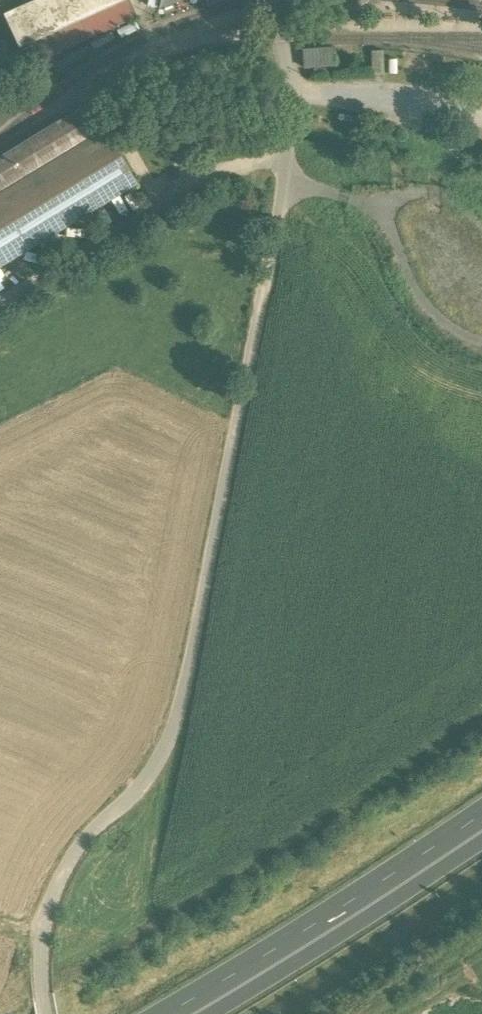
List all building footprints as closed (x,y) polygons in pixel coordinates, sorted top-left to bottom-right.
[(3,13),(19,47),(29,42),(37,62),(115,27),(115,26),(137,17),(130,0),(34,0),(3,13)] [(335,48),(301,50),(303,71),(336,69),(335,48)] [(0,157),(0,190),(101,128),(87,104),(0,157)] [(101,128),(0,190),(0,267),(136,184),(101,128)]
